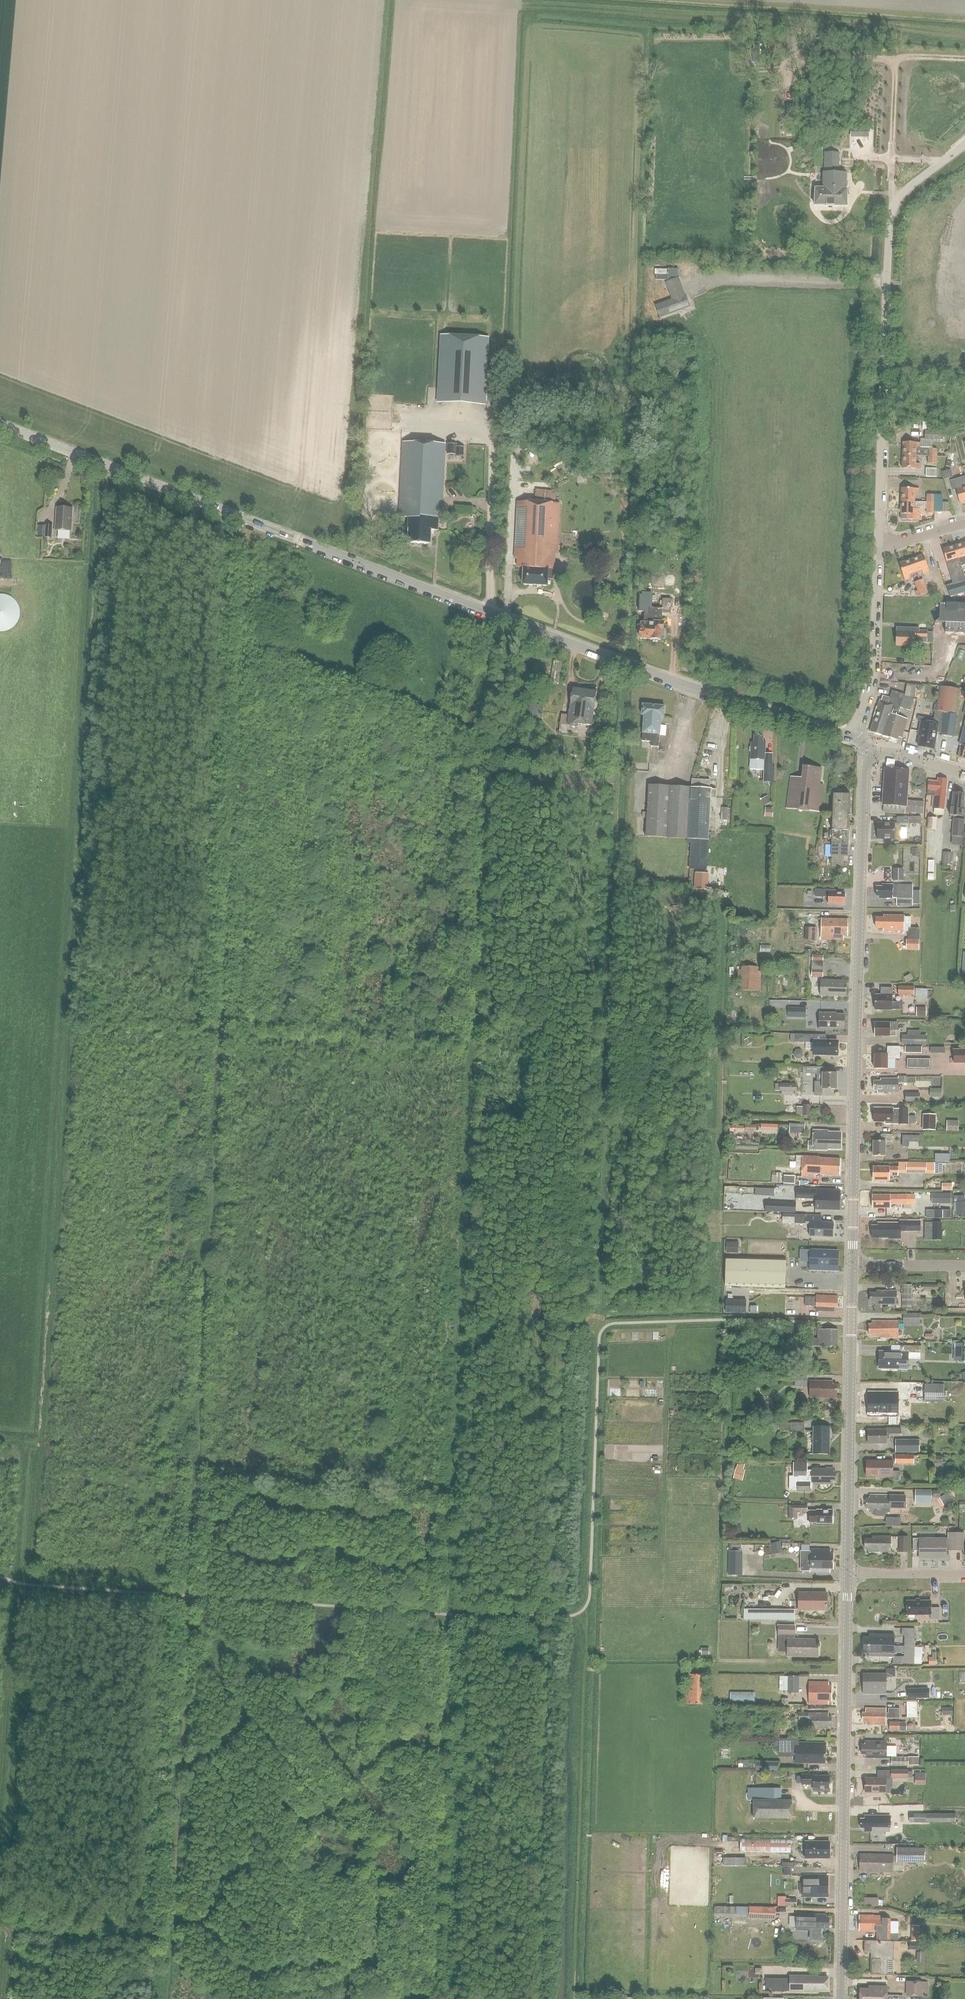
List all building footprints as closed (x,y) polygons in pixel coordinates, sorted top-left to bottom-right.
[(847,206),(847,189),(846,188),(846,173),(838,173),(839,153),(824,152),(823,172),(822,172),(821,188),(814,188),(814,205),(847,206)] [(656,280),(667,280),(667,274),(668,274),(668,270),(655,269),(655,274),(656,275),(656,280)] [(655,306),(660,318),(690,307),(679,278),(665,283),(672,300),(655,306)] [(443,339),(441,387),(484,389),(486,354),(487,342),(487,340),(443,339)] [(925,431),(925,440),(943,440),(943,432),(925,431)] [(409,544),(422,545),(430,545),(431,530),(438,530),(438,518),(440,518),(440,510),(442,510),(445,444),(403,442),(400,517),(410,517),(409,544)] [(902,455),(938,457),(938,449),(930,449),(930,448),(920,448),(921,443),(903,442),(902,455)] [(460,455),(461,445),(448,444),(447,455),(460,455)] [(938,464),(938,457),(902,455),(902,468),(920,469),(920,464),(916,464),(916,456),(929,456),(929,464),(938,464)] [(951,470),(943,472),(945,479),(953,477),(951,470)] [(950,481),(953,491),(956,490),(959,503),(964,502),(964,477),(950,481)] [(901,502),(915,502),(915,494),(919,494),(919,489),(901,489),(901,502)] [(536,490),(535,503),(554,504),(555,492),(536,490)] [(557,554),(559,504),(554,504),(535,503),(518,502),(515,559),(518,559),(517,568),(523,568),(522,585),(547,586),(547,580),(552,580),(553,554),(557,554)] [(914,510),(915,502),(901,502),(900,515),(901,515),(900,520),(919,520),(919,510),(914,510)] [(935,514),(935,503),(927,502),(926,514),(935,514)] [(70,508),(70,507),(65,507),(65,508),(57,508),(55,530),(71,531),(73,509),(70,508)] [(45,537),(45,538),(53,539),(54,525),(46,525),(46,526),(45,537)] [(962,571),(961,567),(964,566),(964,543),(955,546),(964,580),(964,570),(962,571)] [(955,546),(942,550),(953,584),(946,586),(950,598),(964,593),(964,580),(955,546)] [(923,556),(911,560),(915,573),(923,571),(924,574),(929,573),(923,556)] [(911,560),(899,564),(904,581),(909,579),(908,576),(915,573),(911,560)] [(924,586),(926,585),(924,580),(918,582),(923,596),(926,594),(924,586)] [(916,598),(923,596),(918,582),(914,583),(917,593),(915,593),(916,598)] [(1,632),(4,632),(7,632),(10,631),(13,629),(15,627),(17,625),(19,622),(20,620),(21,617),(21,614),(21,611),(20,608),(19,605),(17,602),(15,600),(13,598),(10,596),(7,595),(4,595),(1,594),(0,595),(0,632),(1,632)] [(671,613),(671,599),(663,599),(662,608),(649,608),(649,615),(644,614),(644,623),(641,623),(641,629),(640,629),(640,637),(640,639),(650,639),(650,640),(652,640),(653,642),(657,642),(659,640),(660,640),(660,639),(664,639),(666,638),(666,631),(665,630),(663,629),(663,622),(662,622),(662,613),(671,613)] [(940,603),(939,619),(935,623),(946,624),(945,633),(964,634),(964,604),(940,603)] [(918,630),(896,629),(896,647),(914,647),(914,644),(926,644),(927,632),(918,632),(918,630)] [(560,662),(554,661),(551,681),(557,682),(560,662)] [(954,738),(961,690),(938,687),(934,710),(935,710),(941,711),(938,725),(937,733),(941,733),(941,736),(954,738)] [(562,714),(560,725),(568,726),(577,727),(577,724),(578,724),(591,726),(593,709),(594,709),(596,709),(597,707),(597,704),(595,702),(597,691),(572,688),(570,704),(571,704),(569,715),(562,714)] [(905,696),(905,694),(894,691),(892,698),(884,696),(883,701),(882,700),(870,733),(890,739),(898,716),(901,708),(911,711),(914,699),(905,696)] [(665,706),(643,704),(642,715),(644,715),(643,733),(642,741),(652,742),(651,746),(659,747),(661,717),(664,717),(665,706)] [(918,717),(918,721),(921,722),(938,725),(941,711),(935,710),(934,719),(934,720),(918,717)] [(898,716),(890,739),(898,741),(899,738),(902,739),(908,720),(898,716)] [(937,733),(938,725),(921,722),(919,736),(920,737),(918,747),(934,750),(937,733)] [(599,735),(592,734),(592,730),(587,729),(587,738),(598,740),(599,735)] [(750,770),(764,770),(764,782),(774,782),(775,766),(772,766),(773,754),(765,754),(766,742),(763,742),(763,736),(759,736),(760,735),(754,735),(754,746),(751,746),(750,760),(751,760),(750,770)] [(822,768),(803,766),(802,778),(791,777),(788,808),(820,812),(823,785),(820,784),(822,768)] [(907,801),(909,770),(885,768),(882,805),(883,805),(883,812),(904,814),(905,813),(923,814),(924,802),(907,801)] [(944,816),(947,780),(938,779),(938,782),(935,782),(932,809),(935,809),(934,815),(944,816)] [(695,858),(707,858),(710,798),(716,798),(716,789),(710,789),(710,781),(692,780),(692,788),(690,788),(687,839),(695,840),(695,858)] [(643,812),(642,818),(647,818),(646,837),(687,839),(690,788),(649,786),(647,813),(643,812)] [(964,817),(964,811),(964,809),(963,809),(964,794),(953,793),(952,808),(951,808),(950,815),(964,817)] [(833,794),(831,856),(848,857),(850,794),(833,794)] [(771,803),(767,796),(761,800),(765,806),(771,803)] [(927,830),(936,831),(937,819),(928,818),(927,830)] [(962,837),(964,819),(954,818),(952,836),(962,837)] [(895,823),(877,823),(877,839),(895,840),(895,839),(901,839),(901,823),(895,823)] [(951,865),(952,853),(943,852),(942,864),(951,865)] [(904,869),(893,869),(893,880),(904,880),(904,869)] [(695,872),(695,888),(708,889),(709,873),(695,872)] [(897,899),(896,906),(913,906),(913,885),(883,885),(883,887),(877,887),(876,896),(881,896),(881,899),(897,899)] [(814,895),(828,896),(828,904),(845,905),(845,893),(838,893),(838,890),(829,890),(829,889),(814,888),(814,895)] [(909,928),(910,917),(904,917),(904,916),(884,916),(884,919),(876,918),(876,928),(886,928),(886,931),(909,931),(908,940),(907,940),(906,950),(919,950),(920,928),(909,928)] [(844,936),(847,936),(848,919),(821,918),(821,940),(844,940),(844,936)] [(805,928),(805,936),(811,936),(811,941),(816,941),(816,928),(805,928)] [(823,970),(823,960),(812,960),(812,969),(823,970)] [(738,970),(738,990),(761,991),(762,971),(758,971),(759,967),(742,967),(742,970),(738,970)] [(820,996),(846,997),(847,981),(821,980),(820,996)] [(898,996),(914,996),(914,987),(898,987),(898,996)] [(893,988),(881,988),(881,995),(875,995),(875,1010),(892,1010),(903,1010),(903,1002),(893,1002),(893,988)] [(787,1008),(787,1017),(805,1017),(805,1008),(787,1008)] [(927,1016),(927,1008),(918,1008),(918,1016),(927,1016)] [(820,1013),(819,1031),(833,1031),(833,1030),(844,1030),(844,1015),(836,1015),(836,1013),(820,1013)] [(881,1024),(875,1024),(875,1036),(881,1036),(883,1037),(890,1037),(890,1030),(896,1030),(896,1023),(881,1023),(881,1024)] [(813,1055),(837,1056),(838,1041),(826,1041),(826,1035),(795,1034),(795,1043),(806,1043),(806,1048),(814,1048),(813,1055)] [(902,1035),(902,1045),(927,1045),(927,1036),(902,1035)] [(887,1054),(875,1054),(874,1069),(888,1069),(888,1059),(900,1059),(900,1047),(887,1047),(887,1054)] [(954,1048),(954,1061),(964,1061),(964,1048),(954,1048)] [(822,1089),(837,1089),(837,1074),(832,1073),(832,1067),(803,1067),(803,1073),(817,1074),(817,1080),(818,1081),(823,1082),(822,1089)] [(907,1077),(898,1077),(898,1079),(880,1079),(880,1082),(874,1082),(874,1090),(877,1090),(877,1093),(898,1093),(898,1084),(907,1084),(907,1077)] [(780,1090),(782,1091),(792,1091),(796,1091),(797,1084),(780,1083),(780,1090)] [(931,1098),(941,1098),(942,1090),(931,1090),(931,1098)] [(920,1093),(905,1093),(906,1102),(920,1102),(920,1093)] [(872,1112),(872,1116),(874,1117),(874,1121),(884,1122),(885,1122),(885,1125),(908,1125),(908,1109),(899,1109),(898,1109),(893,1109),(893,1108),(884,1108),(884,1109),(874,1109),(874,1111),(872,1112)] [(923,1130),(935,1131),(936,1114),(923,1114),(923,1130)] [(804,1134),(805,1125),(790,1124),(790,1133),(804,1134)] [(744,1131),(744,1126),(730,1126),(729,1132),(729,1136),(733,1136),(734,1132),(733,1132),(733,1130),(737,1130),(737,1131),(740,1131),(740,1130),(742,1130),(742,1131),(744,1131)] [(809,1141),(808,1147),(808,1150),(828,1150),(828,1149),(841,1150),(841,1133),(828,1132),(828,1131),(814,1131),(813,1142),(809,1141)] [(885,1156),(886,1147),(886,1142),(892,1142),(892,1135),(881,1135),(881,1141),(873,1141),(873,1156),(885,1156)] [(815,1175),(840,1176),(840,1159),(819,1158),(819,1157),(796,1156),(796,1157),(790,1157),(790,1163),(796,1163),(796,1168),(802,1168),(802,1177),(815,1178),(815,1175)] [(874,1167),(874,1181),(890,1181),(890,1176),(898,1176),(898,1167),(874,1167)] [(795,1176),(784,1175),(784,1183),(795,1184),(795,1176)] [(797,1190),(796,1199),(816,1199),(816,1190),(797,1190)] [(836,1191),(816,1190),(816,1199),(816,1209),(839,1210),(840,1194),(836,1194),(836,1191)] [(931,1193),(931,1204),(950,1204),(950,1193),(931,1193)] [(891,1196),(873,1196),(873,1208),(890,1208),(890,1204),(907,1204),(907,1196),(891,1196)] [(907,1196),(907,1204),(915,1204),(915,1196),(907,1196)] [(955,1212),(964,1212),(964,1197),(955,1197),(955,1212)] [(938,1211),(938,1219),(951,1218),(951,1210),(944,1211),(938,1211)] [(810,1237),(833,1238),(833,1223),(819,1222),(820,1216),(795,1215),(794,1218),(783,1217),(783,1223),(810,1224),(810,1237)] [(900,1220),(900,1223),(878,1224),(878,1226),(872,1226),(872,1235),(875,1235),(875,1237),(880,1237),(881,1239),(900,1238),(900,1230),(918,1229),(918,1219),(900,1220)] [(942,1241),(942,1224),(932,1224),(932,1241),(942,1241)] [(739,1243),(727,1243),(727,1254),(739,1254),(739,1243)] [(834,1268),(838,1268),(838,1251),(810,1250),(810,1270),(834,1271),(834,1268)] [(785,1288),(786,1258),(726,1257),(725,1287),(785,1288)] [(902,1286),(902,1310),(911,1310),(912,1298),(912,1286),(902,1286)] [(896,1291),(877,1291),(877,1294),(870,1294),(870,1302),(873,1302),(873,1305),(896,1305),(896,1291)] [(834,1308),(837,1308),(838,1296),(816,1296),(816,1298),(805,1297),(805,1306),(816,1307),(816,1311),(834,1312),(834,1308)] [(726,1301),(726,1313),(746,1313),(746,1301),(726,1301)] [(920,1314),(903,1314),(903,1322),(920,1322),(920,1314)] [(881,1337),(881,1338),(898,1338),(898,1337),(900,1337),(902,1335),(902,1331),(900,1330),(898,1330),(898,1321),(872,1321),(872,1325),(869,1325),(869,1335),(872,1335),(872,1337),(881,1337)] [(811,1347),(837,1347),(837,1331),(818,1331),(818,1339),(812,1339),(811,1347)] [(954,1343),(954,1349),(958,1349),(958,1361),(964,1361),(964,1344),(958,1343),(954,1343)] [(900,1353),(879,1352),(879,1369),(908,1370),(908,1353),(922,1353),(922,1347),(900,1346),(900,1353)] [(812,1367),(812,1351),(801,1351),(801,1367),(812,1367)] [(795,1386),(809,1387),(809,1399),(833,1399),(833,1395),(836,1395),(837,1385),(833,1385),(833,1381),(809,1381),(808,1381),(808,1375),(795,1375),(795,1386)] [(925,1384),(925,1402),(944,1402),(944,1385),(925,1384)] [(898,1392),(872,1392),(872,1396),(868,1396),(868,1413),(871,1413),(871,1417),(898,1417),(898,1392)] [(756,1413),(765,1409),(762,1401),(752,1406),(756,1413)] [(790,1424),(790,1432),(804,1432),(804,1424),(790,1424)] [(813,1454),(830,1455),(831,1427),(813,1426),(813,1454)] [(878,1444),(879,1444),(880,1446),(885,1444),(887,1444),(887,1434),(901,1434),(901,1428),(887,1428),(887,1430),(878,1430),(878,1431),(868,1431),(868,1443),(878,1443),(878,1444)] [(920,1441),(896,1441),(896,1453),(920,1453),(920,1441)] [(896,1456),(896,1464),(914,1464),(914,1456),(896,1456)] [(893,1472),(893,1462),(867,1462),(866,1477),(893,1477),(893,1481),(900,1481),(900,1472),(893,1472)] [(836,1482),(836,1472),(833,1472),(833,1468),(826,1468),(826,1469),(812,1469),(812,1471),(807,1471),(808,1463),(794,1463),(794,1477),(798,1477),(798,1491),(810,1491),(810,1489),(813,1489),(813,1485),(832,1485),(832,1482),(836,1482)] [(736,1468),(733,1479),(743,1481),(745,1471),(736,1468)] [(870,1509),(870,1512),(874,1513),(874,1516),(885,1516),(885,1513),(890,1513),(890,1508),(895,1509),(895,1504),(905,1504),(905,1490),(894,1490),(894,1496),(869,1496),(869,1499),(866,1499),(866,1508),(870,1509)] [(931,1491),(915,1491),(915,1505),(931,1505),(931,1491)] [(933,1498),(940,1498),(939,1498),(944,1506),(952,1501),(948,1494),(941,1498),(941,1491),(933,1491),(933,1498)] [(789,1519),(789,1520),(796,1520),(796,1513),(806,1513),(806,1506),(789,1506),(789,1519)] [(826,1523),(833,1523),(833,1511),(826,1511),(826,1510),(817,1510),(817,1511),(809,1511),(809,1523),(817,1523),(817,1524),(826,1524),(826,1523)] [(919,1551),(919,1559),(935,1559),(935,1558),(946,1558),(946,1556),(949,1556),(949,1551),(956,1551),(956,1533),(948,1533),(948,1539),(919,1539),(919,1551)] [(956,1551),(963,1551),(963,1556),(964,1556),(964,1539),(964,1533),(956,1533),(956,1551)] [(891,1537),(873,1537),(873,1540),(865,1540),(865,1549),(868,1549),(868,1552),(891,1552),(891,1537)] [(908,1537),(899,1537),(899,1553),(908,1553),(908,1537)] [(776,1556),(783,1554),(780,1543),(773,1545),(776,1556)] [(830,1570),(834,1570),(834,1554),(830,1554),(830,1550),(810,1550),(810,1556),(805,1556),(803,1557),(803,1571),(810,1571),(810,1573),(830,1573),(830,1570)] [(730,1576),(742,1576),(742,1552),(730,1552),(730,1576)] [(827,1593),(799,1593),(799,1610),(826,1611),(826,1606),(827,1606),(827,1593)] [(907,1601),(907,1615),(931,1615),(931,1620),(940,1620),(940,1608),(931,1608),(931,1601),(907,1601)] [(795,1610),(744,1609),(744,1620),(795,1620),(795,1610)] [(788,1639),(787,1647),(787,1657),(809,1657),(809,1656),(818,1656),(818,1647),(820,1647),(820,1644),(819,1644),(819,1640),(795,1640),(795,1626),(778,1626),(778,1635),(788,1635),(788,1639)] [(905,1647),(915,1647),(915,1629),(902,1628),(902,1636),(905,1636),(905,1647)] [(864,1646),(894,1646),(895,1635),(869,1634),(869,1638),(864,1638),(864,1646)] [(915,1647),(905,1647),(904,1657),(894,1656),(894,1646),(864,1646),(863,1654),(869,1654),(869,1657),(894,1657),(894,1663),(915,1664),(915,1647)] [(686,1694),(686,1704),(703,1705),(703,1702),(706,1702),(707,1675),(687,1674),(686,1694)] [(866,1691),(866,1694),(886,1694),(886,1677),(886,1674),(863,1674),(863,1691),(866,1691)] [(787,1691),(787,1677),(779,1677),(779,1691),(787,1691)] [(787,1677),(787,1691),(787,1694),(799,1694),(799,1677),(787,1677)] [(831,1702),(832,1695),(832,1686),(829,1686),(829,1683),(809,1683),(809,1705),(829,1705),(829,1702),(831,1702)] [(928,1700),(928,1691),(908,1691),(908,1700),(928,1700)] [(755,1704),(755,1693),(730,1692),(730,1703),(755,1704)] [(866,1722),(866,1725),(886,1725),(886,1719),(900,1719),(900,1709),(888,1709),(888,1714),(886,1714),(886,1709),(866,1709),(866,1713),(863,1713),(863,1722),(866,1722)] [(828,1726),(831,1726),(831,1717),(829,1717),(829,1713),(812,1713),(812,1729),(828,1729),(828,1726)] [(900,1732),(900,1730),(900,1722),(889,1722),(889,1732),(900,1732)] [(796,1752),(795,1763),(824,1764),(825,1758),(826,1758),(826,1755),(825,1755),(826,1746),(813,1746),(813,1744),(799,1743),(799,1739),(779,1739),(779,1752),(796,1752)] [(886,1742),(866,1742),(865,1746),(862,1745),(862,1755),(866,1755),(865,1758),(886,1758),(886,1742)] [(908,1757),(908,1766),(919,1766),(919,1757),(908,1757)] [(891,1779),(908,1779),(908,1770),(891,1770),(891,1779)] [(821,1789),(829,1789),(829,1784),(830,1784),(830,1778),(829,1778),(829,1777),(814,1777),(814,1776),(802,1775),(802,1785),(813,1785),(813,1790),(820,1790),(821,1789)] [(915,1777),(915,1785),(925,1785),(925,1777),(915,1777)] [(886,1778),(866,1778),(866,1793),(886,1794),(886,1778)] [(792,1800),(773,1800),(773,1788),(748,1788),(747,1800),(754,1800),(753,1818),(792,1819),(792,1800)] [(910,1814),(910,1823),(925,1823),(925,1814),(910,1814)] [(865,1833),(890,1833),(890,1816),(865,1816),(865,1819),(861,1819),(861,1829),(865,1829),(865,1833)] [(791,1853),(791,1839),(740,1838),(740,1852),(791,1853)] [(830,1842),(806,1842),(805,1858),(829,1859),(830,1842)] [(925,1863),(926,1848),(897,1848),(897,1863),(925,1863)] [(863,1872),(893,1872),(894,1855),(860,1855),(860,1868),(863,1868),(863,1872)] [(803,1884),(803,1885),(828,1886),(828,1879),(825,1879),(825,1876),(824,1876),(804,1876),(803,1884)] [(799,1885),(799,1892),(803,1892),(803,1897),(825,1897),(825,1894),(828,1894),(828,1886),(803,1885),(799,1885)] [(879,1898),(864,1898),(864,1906),(879,1906),(879,1898)] [(736,1917),(737,1907),(715,1906),(715,1916),(736,1917)] [(775,1920),(775,1907),(749,1907),(749,1919),(775,1920)] [(826,1919),(826,1915),(806,1915),(806,1916),(798,1916),(798,1931),(810,1931),(822,1931),(826,1931),(826,1928),(829,1928),(829,1919),(826,1919)] [(876,1932),(877,1934),(877,1940),(898,1940),(898,1934),(890,1934),(891,1919),(883,1919),(883,1917),(873,1916),(859,1916),(859,1928),(863,1928),(863,1931),(876,1932)] [(921,1926),(913,1925),(912,1941),(920,1941),(921,1926)] [(822,1940),(822,1931),(810,1931),(810,1940),(822,1940)] [(872,1959),(872,1975),(886,1975),(887,1960),(893,1960),(894,1942),(865,1941),(864,1953),(873,1954),(873,1959),(872,1959)] [(787,1946),(787,1960),(795,1960),(795,1954),(794,1954),(794,1946),(787,1946)] [(828,1990),(828,1978),(814,1978),(814,1976),(790,1976),(790,1979),(767,1979),(766,1989),(772,1989),(772,1992),(817,1992),(819,1990),(828,1990)] [(907,1981),(906,1997),(923,1997),(923,1990),(928,1990),(928,1982),(907,1981)] [(874,1987),(873,1987),(869,1990),(861,1990),(860,1998),(887,1998),(887,1987),(874,1987)]
